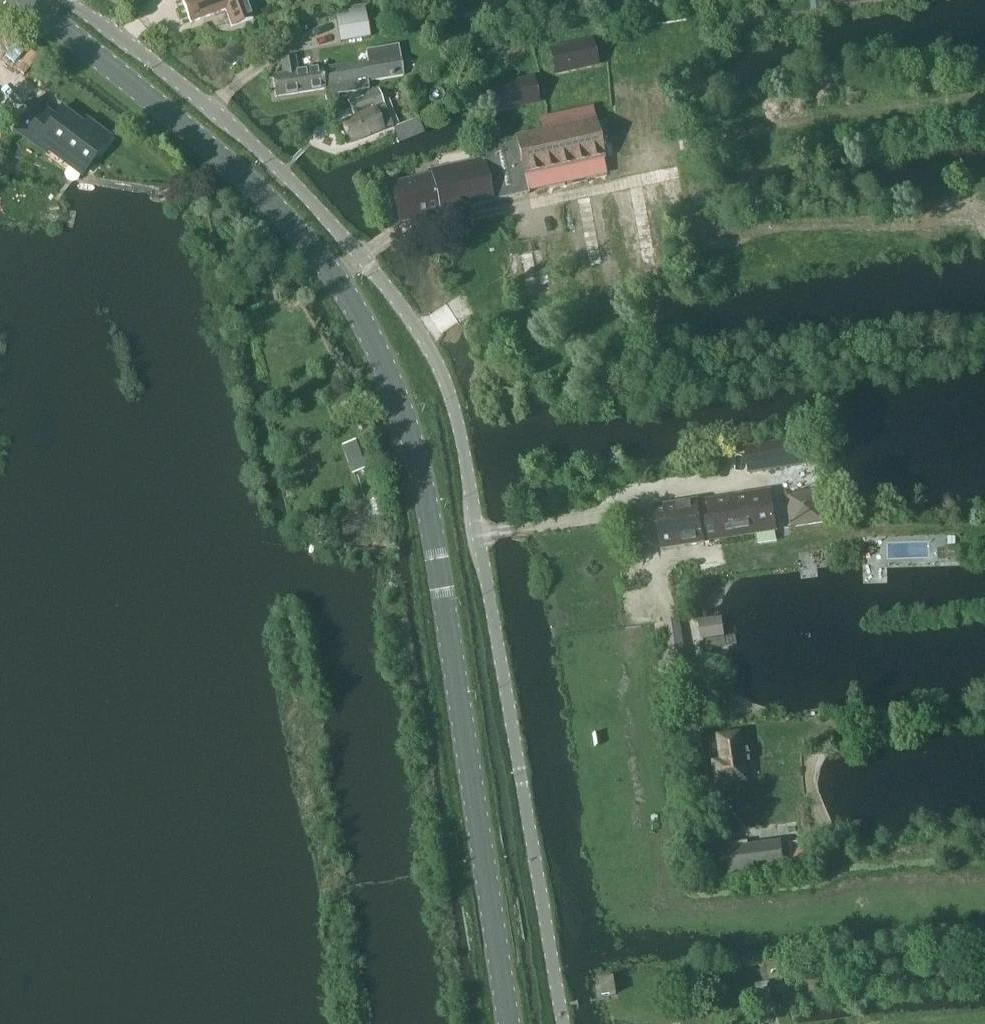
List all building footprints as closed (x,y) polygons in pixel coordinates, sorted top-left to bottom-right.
[(246,0),(182,0),(191,23),(226,10),(232,27),(253,19),(246,0)] [(365,8),(348,11),(347,11),(348,14),(335,16),(341,43),(371,37),(365,8)] [(589,40),(549,49),(555,76),(595,67),(589,40)] [(403,74),(398,45),(366,50),(368,60),(298,71),(296,58),(282,60),(285,75),(273,77),(276,99),(324,91),(326,100),(338,98),(338,93),(369,88),(368,80),(403,74)] [(530,78),(490,87),(496,113),(536,104),(530,78)] [(355,118),(343,123),(351,143),(393,127),(379,90),(349,102),(355,118)] [(55,117),(36,103),(15,130),(47,154),(55,144),(73,157),(67,165),(82,176),(111,139),(96,127),(93,132),(62,108),(55,117)] [(419,119),(395,129),(400,143),(425,133),(419,119)] [(596,121),(482,146),(485,159),(493,200),(530,191),(608,175),(604,154),(596,121)] [(430,176),(392,185),(400,222),(440,213),(494,201),(493,200),(485,159),(429,172),(430,176)] [(547,246),(504,254),(509,281),(552,273),(547,246)] [(801,441),(747,449),(750,474),(805,465),(801,441)] [(819,489),(786,494),(792,529),(825,523),(819,489)] [(777,530),(771,492),(699,503),(699,502),(656,508),(663,550),(706,543),(705,542),(777,530)] [(723,762),(715,763),(718,783),(748,779),(746,762),(751,762),(749,748),(744,749),(742,733),(720,736),(723,762)] [(782,841),(727,847),(730,874),(785,868),(782,841)] [(604,996),(617,994),(615,978),(601,981),(604,996)]
